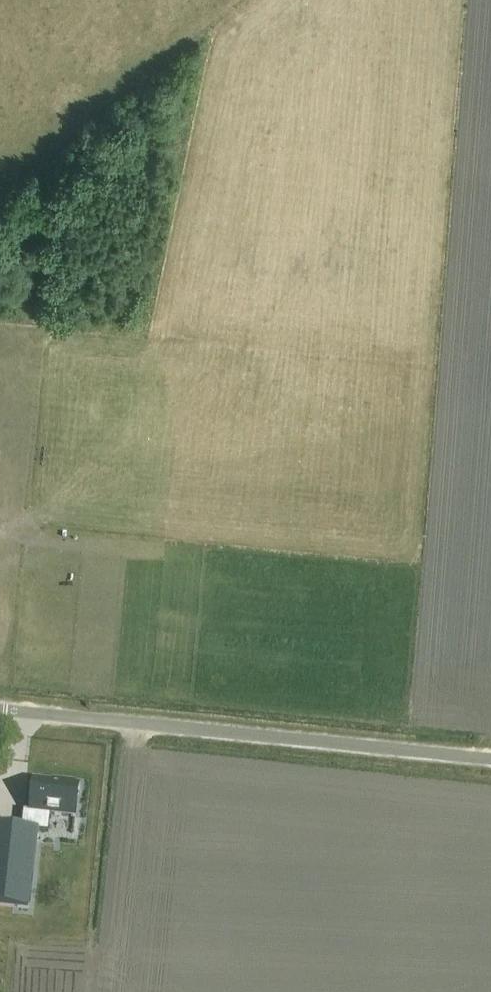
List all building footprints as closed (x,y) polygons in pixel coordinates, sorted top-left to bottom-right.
[(78,784),(33,779),(27,828),(0,825),(0,905),(28,908),(38,813),(75,817),(78,784)]
